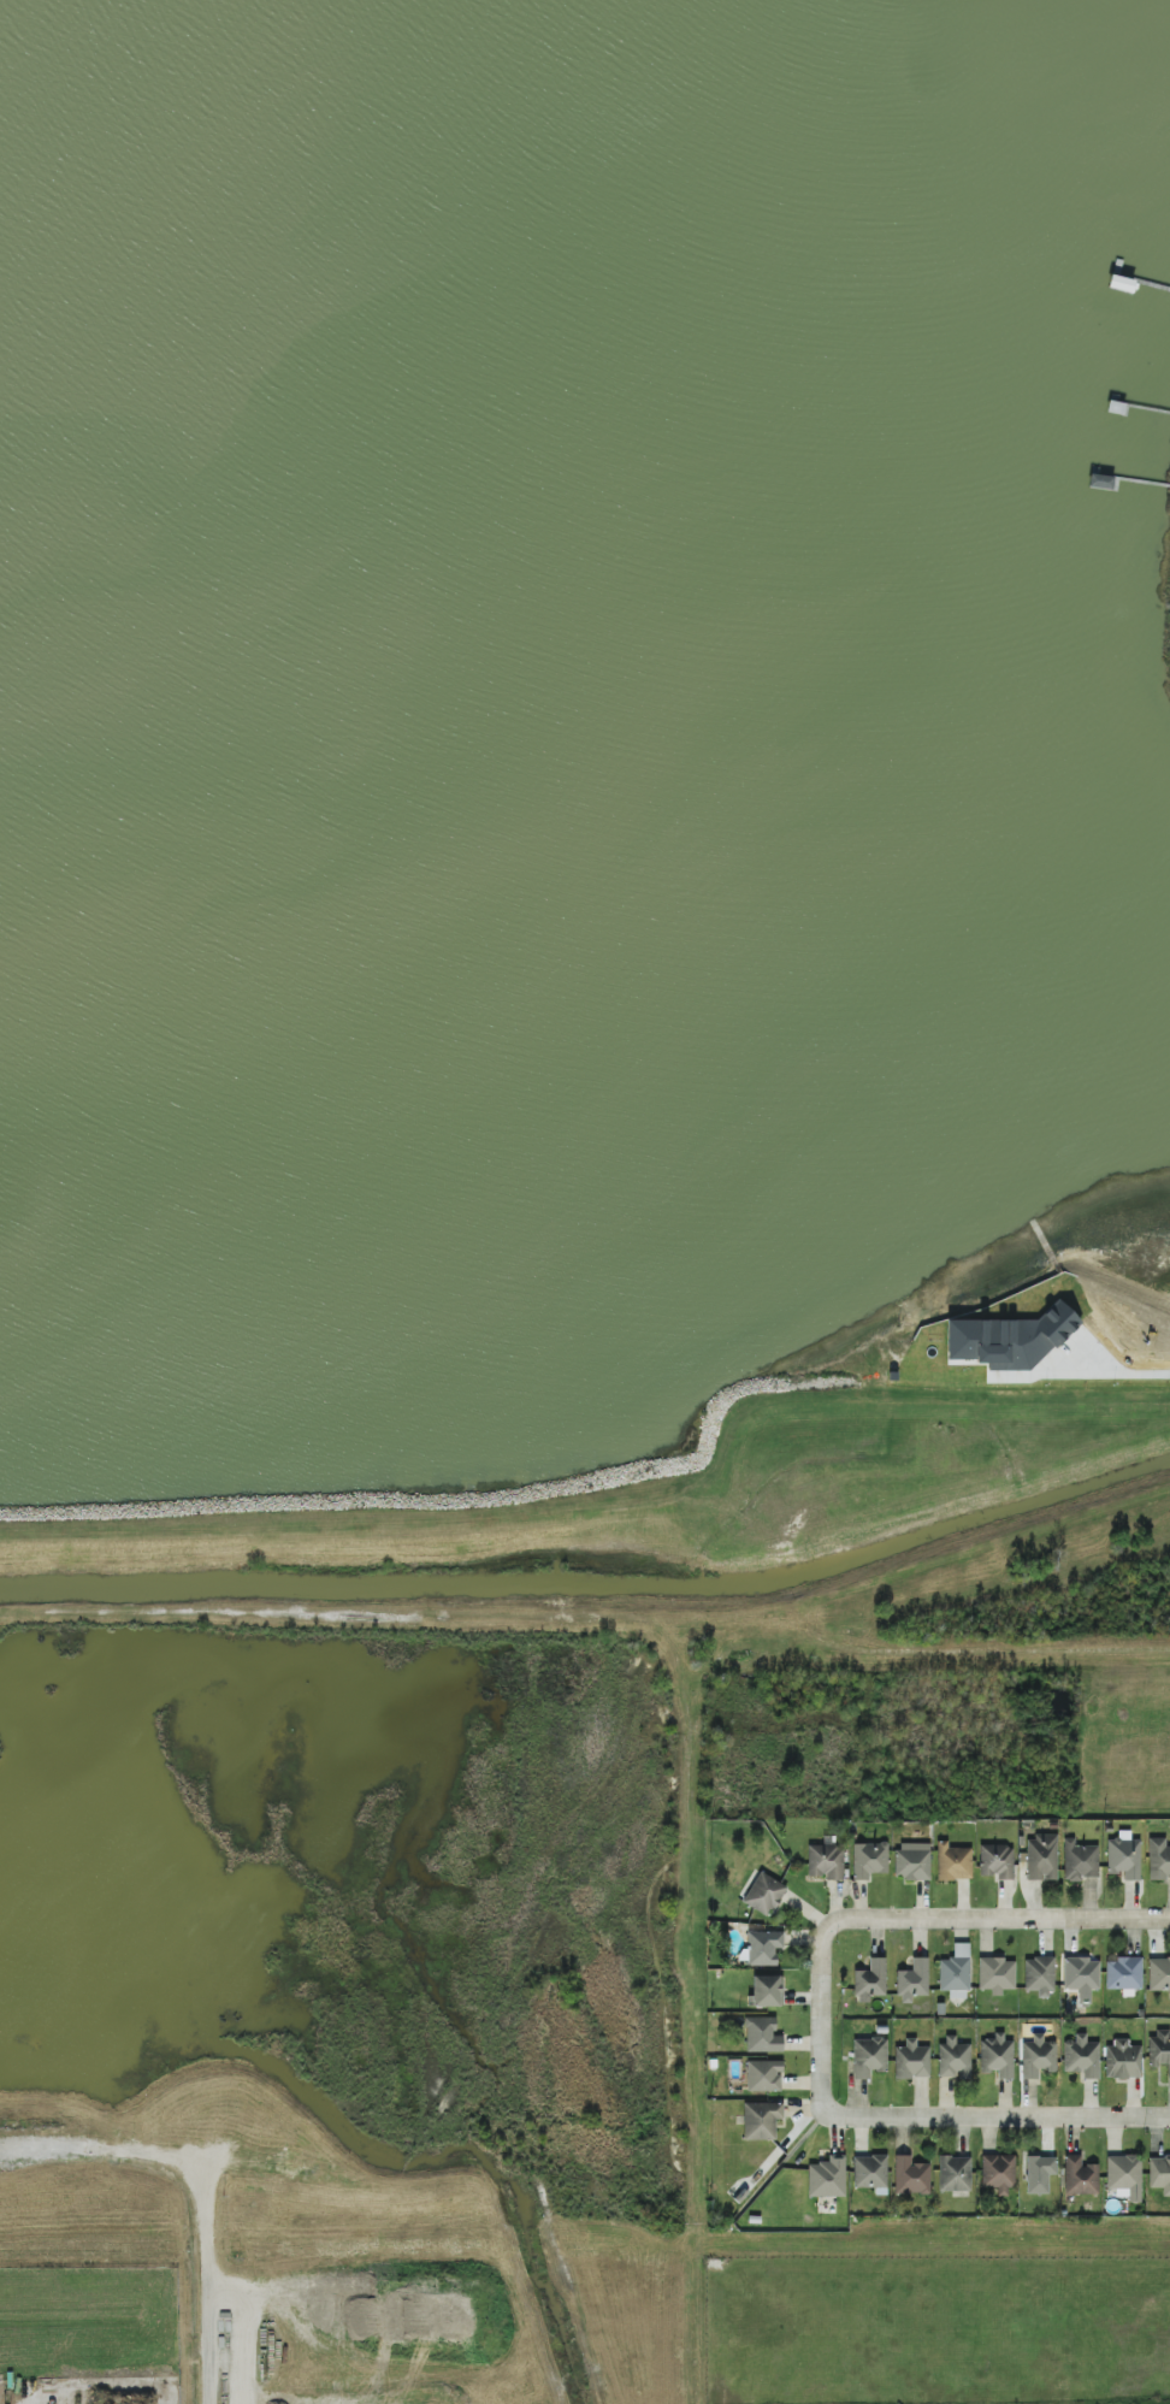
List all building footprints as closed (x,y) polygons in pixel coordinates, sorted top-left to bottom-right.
[(948,1321),(948,1359),(973,1359),(978,1363),(988,1363),(988,1371),(1031,1371),(1080,1321),(1057,1299),(1037,1320),(1018,1320),(1012,1315),(1008,1320),(948,1321)] [(1140,1840),(1131,1840),(1131,1831),(1118,1831),(1118,1839),(1107,1839),(1107,1873),(1124,1874),(1124,1881),(1139,1881),(1140,1840)] [(1057,1880),(1057,1836),(1027,1836),(1027,1881),(1057,1880)] [(1098,1879),(1098,1846),(1075,1846),(1075,1839),(1063,1839),(1064,1879),(1098,1879)] [(1165,1847),(1165,1839),(1148,1839),(1148,1879),(1169,1879),(1169,1847),(1165,1847)] [(971,1848),(948,1849),(948,1842),(937,1842),(937,1880),(971,1880),(971,1848)] [(853,1880),(870,1880),(870,1873),(888,1873),(888,1843),(853,1843),(853,1880)] [(895,1879),(929,1880),(930,1844),(896,1843),(895,1879)] [(844,1846),(808,1845),(807,1876),(827,1876),(827,1880),(843,1880),(844,1846)] [(1013,1846),(979,1845),(979,1876),(997,1876),(997,1880),(1013,1881),(1013,1846)] [(743,1904),(770,1917),(785,1884),(758,1872),(743,1904)] [(747,1966),(776,1966),(776,1949),(783,1949),(783,1932),(747,1932),(747,1966)] [(939,1995),(969,1996),(969,1944),(954,1943),(953,1959),(940,1959),(939,1995)] [(885,1958),(870,1958),(870,1970),(854,1971),(855,2002),(869,2002),(869,1996),(886,1995),(885,1958)] [(928,1958),(912,1958),(912,1971),(898,1971),(897,2003),(912,2003),(912,1995),(928,1996),(928,1958)] [(1053,1958),(1025,1958),(1024,1991),(1037,1991),(1037,1998),(1053,1998),(1053,1958)] [(1100,1959),(1064,1958),(1063,1990),(1078,1990),(1078,2005),(1091,2005),(1091,1990),(1099,1991),(1100,1959)] [(1142,1989),(1142,1958),(1106,1959),(1106,1990),(1129,1989),(1142,1989)] [(1149,1958),(1148,1991),(1168,1991),(1168,1999),(1169,1999),(1169,1958),(1149,1958)] [(978,1959),(979,1990),(991,1990),(991,1996),(1003,1996),(1003,1990),(1015,1990),(1015,1959),(978,1959)] [(751,2006),(782,2007),(783,1977),(752,1976),(751,2006)] [(745,2052),(782,2052),(782,2036),(774,2036),(774,2018),(745,2018),(745,2052)] [(1013,2080),(1013,2041),(1004,2041),(1004,2033),(994,2033),(994,2039),(980,2039),(980,2072),(997,2072),(997,2079),(1013,2080)] [(1169,2079),(1169,2038),(1169,2033),(1148,2034),(1149,2066),(1167,2066),(1168,2079),(1169,2079)] [(1021,2043),(1022,2080),(1038,2079),(1038,2072),(1056,2071),(1056,2042),(1043,2042),(1043,2034),(1032,2034),(1032,2042),(1021,2043)] [(1099,2080),(1100,2043),(1086,2043),(1086,2035),(1075,2035),(1075,2041),(1064,2040),(1063,2072),(1082,2072),(1082,2079),(1099,2080)] [(940,2077),(970,2077),(970,2044),(956,2044),(956,2036),(940,2036),(940,2077)] [(853,2039),(853,2080),(870,2079),(870,2072),(887,2071),(886,2039),(853,2039)] [(929,2047),(916,2047),(916,2039),(905,2039),(905,2047),(895,2047),(895,2078),(929,2079),(929,2047)] [(1140,2079),(1141,2046),(1129,2046),(1129,2042),(1106,2042),(1105,2078),(1140,2079)] [(747,2061),(747,2091),(782,2092),(782,2062),(747,2061)] [(744,2140),(775,2140),(775,2119),(784,2119),(783,2102),(743,2103),(744,2140)] [(808,2197),(845,2197),(844,2155),(828,2155),(828,2163),(808,2163),(808,2197)] [(929,2194),(929,2164),(911,2164),(911,2155),(894,2156),(894,2195),(929,2194)] [(981,2187),(997,2188),(997,2196),(1008,2196),(1008,2188),(1014,2188),(1015,2156),(981,2155),(981,2187)] [(1098,2195),(1098,2165),(1082,2164),(1082,2155),(1065,2155),(1064,2194),(1098,2195)] [(853,2156),(853,2188),(875,2188),(875,2195),(886,2195),(887,2156),(853,2156)] [(1140,2202),(1141,2156),(1107,2156),(1106,2190),(1115,2190),(1115,2197),(1127,2197),(1127,2202),(1140,2202)] [(939,2192),(970,2191),(970,2157),(939,2157),(939,2192)] [(1026,2194),(1048,2195),(1048,2175),(1056,2175),(1056,2157),(1026,2157),(1026,2194)] [(1148,2188),(1162,2188),(1162,2197),(1169,2196),(1169,2157),(1148,2157),(1148,2188)]
